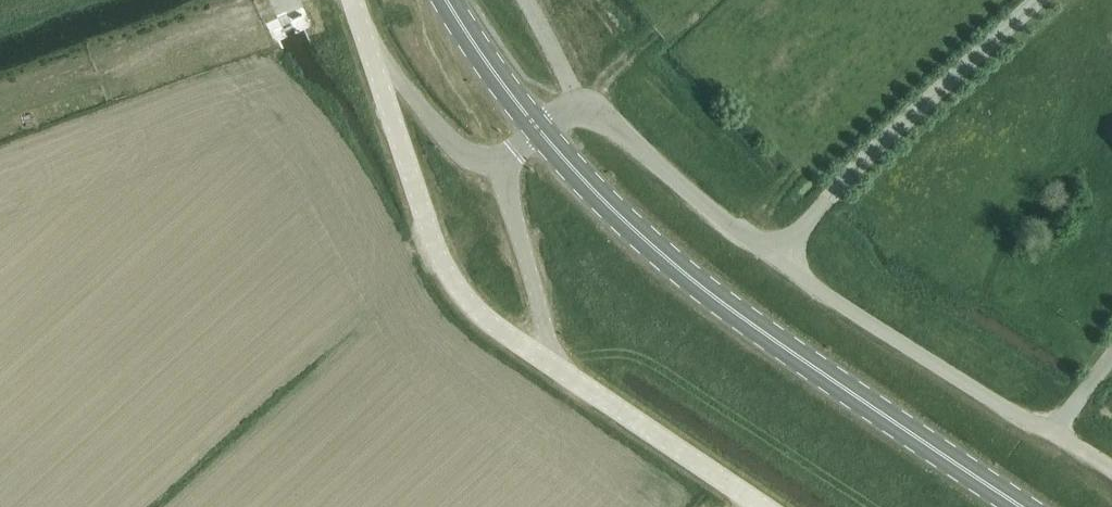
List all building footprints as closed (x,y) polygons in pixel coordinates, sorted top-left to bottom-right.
[(279,27),(307,15),(301,0),(298,0),(272,11),(279,27)]
